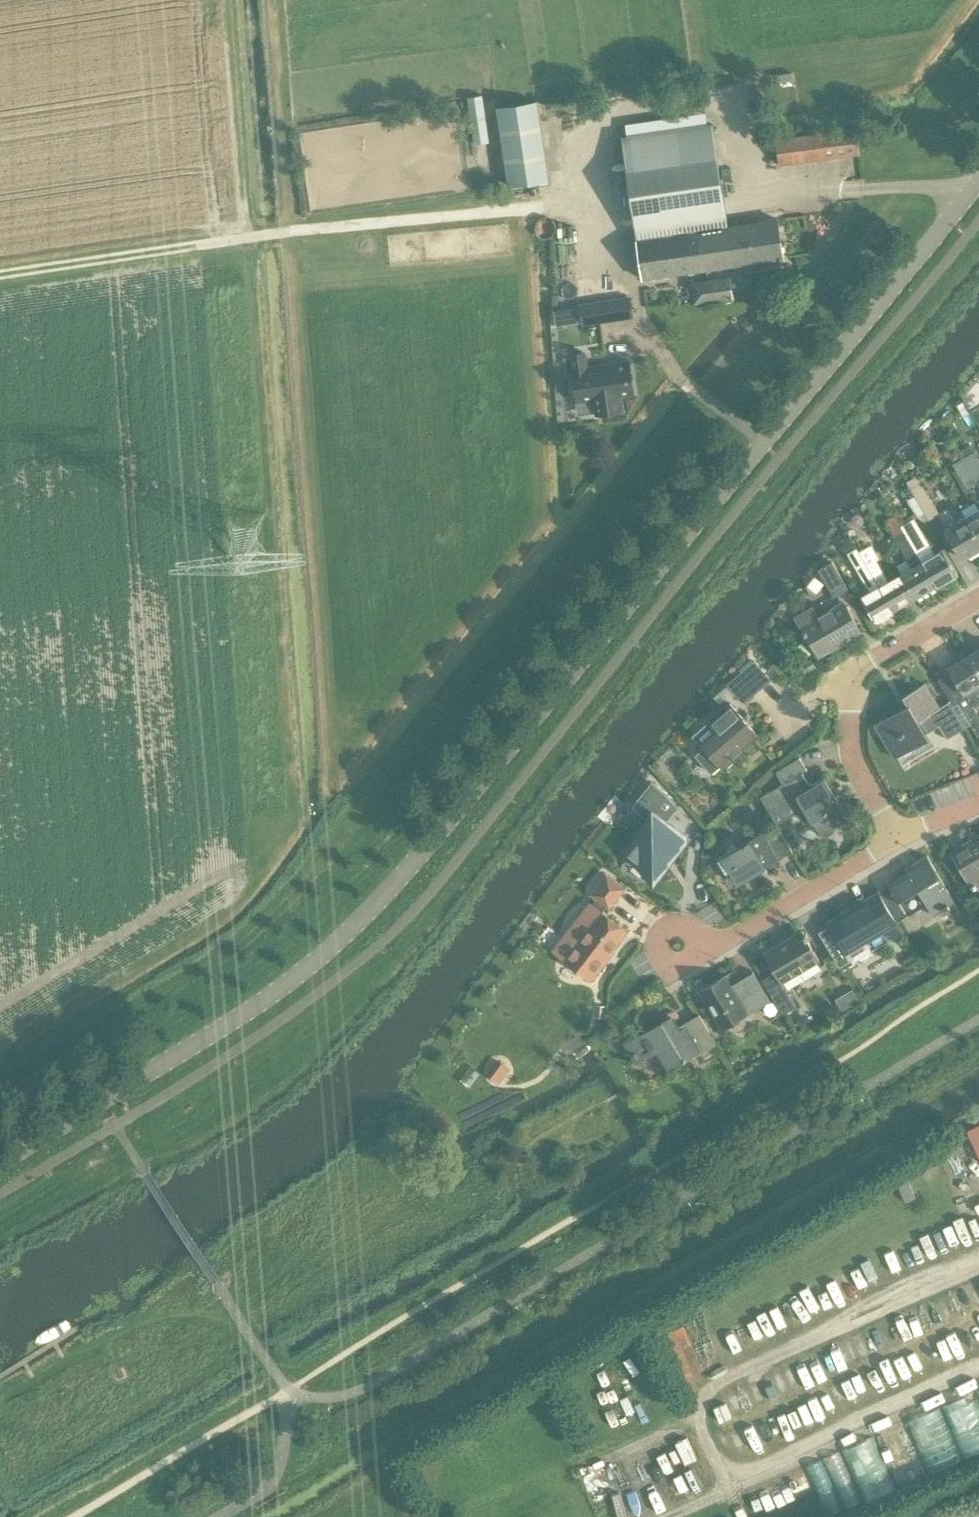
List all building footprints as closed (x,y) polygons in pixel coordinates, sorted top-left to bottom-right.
[(487,123),(484,109),(482,94),(467,97),(469,111),(463,112),(466,129),(471,128),(474,144),(490,141),(487,123)] [(549,180),(537,101),(496,107),(508,186),(549,180)] [(783,258),(777,219),(777,218),(728,225),(713,123),(622,137),(637,238),(638,238),(644,279),(747,264),(747,268),(750,270),(762,268),(764,265),(763,261),(783,258)] [(779,165),(860,154),(856,128),(775,139),(779,165)] [(694,303),(733,297),(730,277),(691,283),(694,303)] [(582,324),(632,316),(629,296),(559,307),(561,324),(582,321),(582,324)] [(581,353),(571,355),(572,365),(577,400),(595,398),(597,414),(621,410),(619,395),(633,392),(629,363),(587,369),(585,353),(581,353)] [(977,482),(978,481),(978,460),(974,451),(963,458),(977,482)] [(952,464),(967,488),(977,482),(963,458),(952,464)] [(964,517),(955,522),(947,508),(939,513),(925,489),(914,495),(924,512),(929,520),(938,514),(946,528),(945,528),(962,558),(978,548),(978,542),(965,517),(964,517)] [(918,517),(924,512),(914,495),(908,499),(918,517)] [(965,517),(978,542),(978,509),(965,517)] [(900,526),(906,523),(901,515),(896,518),(887,525),(902,550),(912,567),(899,575),(913,600),(936,587),(910,542),(900,526)] [(941,550),(935,554),(914,518),(906,523),(900,526),(910,542),(936,587),(956,575),(941,550)] [(885,574),(877,560),(868,545),(867,546),(859,551),(875,579),(884,575),(885,574)] [(875,579),(859,551),(857,548),(847,553),(870,591),(862,596),(877,621),(894,611),(879,586),(875,579)] [(834,597),(848,589),(832,561),(817,569),(834,597)] [(899,575),(888,581),(884,575),(875,579),(879,586),(894,611),(913,600),(899,575)] [(819,656),(860,631),(862,630),(844,601),(819,616),(813,607),(796,618),(819,656)] [(969,654),(978,671),(978,648),(969,654)] [(969,654),(948,666),(951,670),(937,679),(953,705),(957,703),(977,736),(978,735),(978,715),(974,706),(978,703),(978,671),(969,654)] [(965,728),(950,702),(940,707),(926,682),(903,696),(907,704),(874,724),(894,758),(929,738),(926,733),(938,726),(946,739),(965,728)] [(705,747),(695,755),(711,773),(721,765),(723,768),(743,751),(741,748),(758,734),(730,702),(709,721),(717,730),(702,744),(705,747)] [(848,819),(847,817),(824,778),(810,786),(802,772),(807,770),(800,757),(776,771),(783,784),(761,797),(776,823),(803,807),(820,835),(848,819)] [(643,836),(628,854),(656,877),(688,838),(675,827),(667,820),(678,807),(664,792),(652,783),(643,794),(633,806),(649,819),(638,832),(643,836)] [(765,867),(793,851),(777,823),(736,847),(734,844),(727,848),(729,851),(718,858),(726,872),(730,870),(738,884),(766,868),(765,867)] [(951,851),(976,892),(978,890),(978,835),(951,851)] [(882,897),(896,922),(926,904),(933,915),(955,902),(927,855),(906,868),(908,872),(878,890),(882,897)] [(606,875),(591,894),(597,898),(592,905),(590,903),(566,933),(577,942),(564,959),(591,979),(605,961),(604,960),(626,931),(601,912),(606,905),(609,907),(623,888),(606,875)] [(897,924),(876,891),(817,929),(836,960),(897,924)] [(782,1014),(783,1013),(796,1006),(782,982),(820,960),(802,929),(763,952),(775,971),(762,979),(782,1014)] [(725,975),(699,990),(721,1029),(770,1000),(754,972),(731,985),(725,975)] [(703,1056),(718,1047),(699,1014),(679,1026),(673,1016),(662,1023),(661,1021),(624,1043),(636,1063),(657,1051),(668,1069),(700,1050),(703,1056)] [(508,1068),(499,1061),(488,1075),(498,1082),(508,1068)] [(967,1131),(975,1148),(978,1155),(978,1154),(978,1125),(967,1131)] [(904,1171),(893,1176),(905,1203),(916,1198),(904,1171)]
